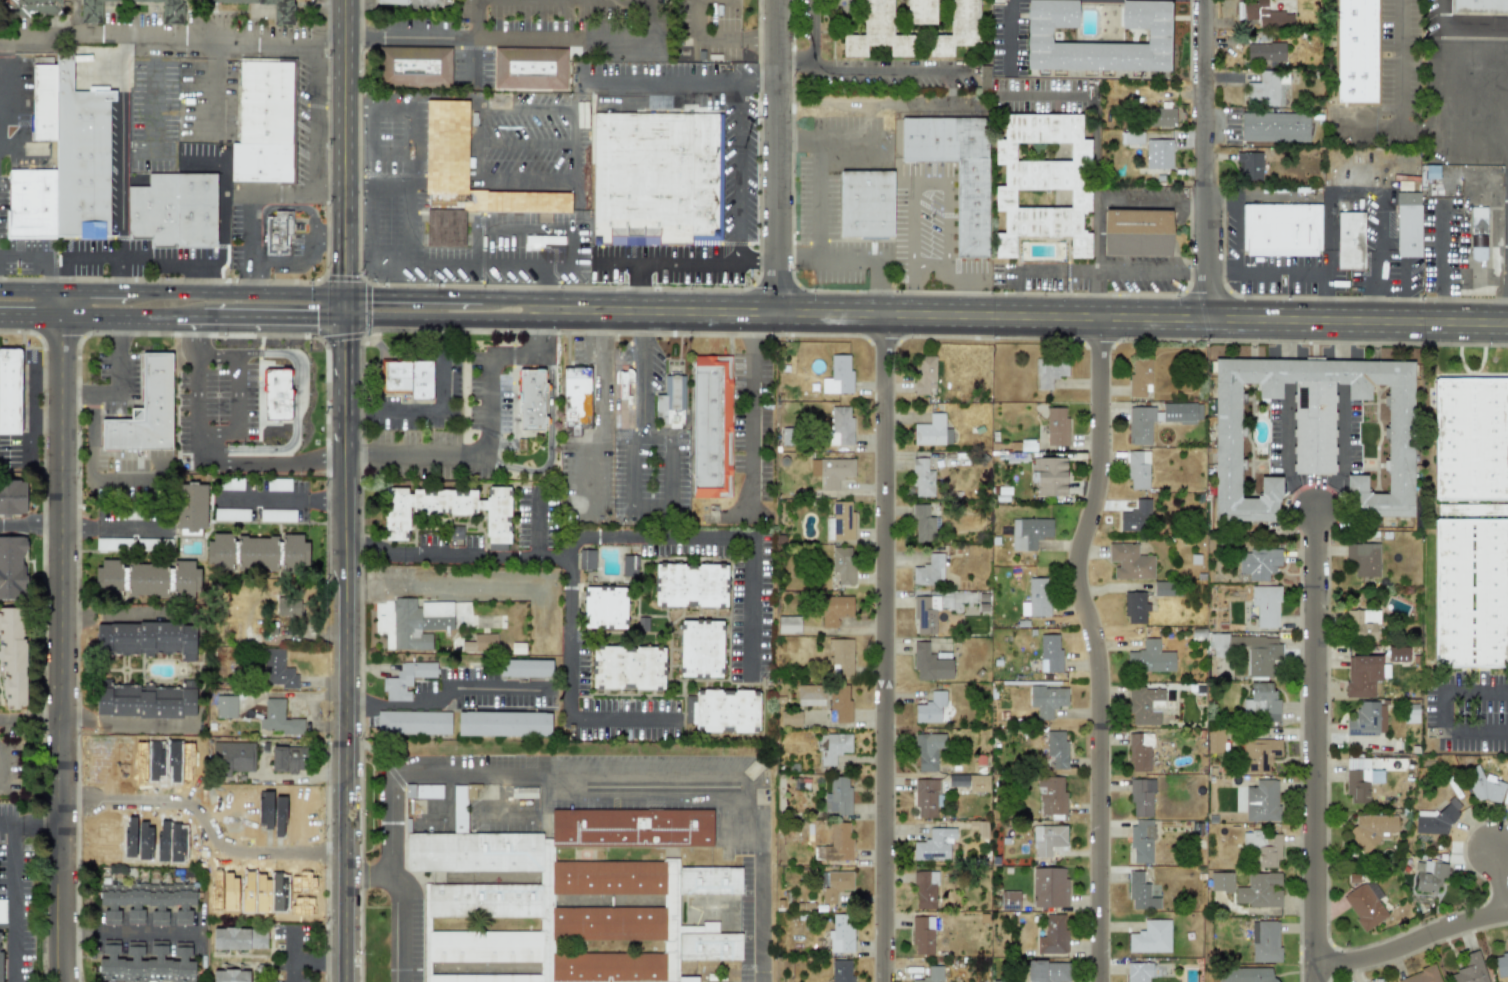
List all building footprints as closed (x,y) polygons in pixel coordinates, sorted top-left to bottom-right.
[(11,17),(29,17),(29,14),(62,14),(62,0),(11,0),(11,17)] [(82,23),(101,23),(101,2),(161,2),(161,24),(181,24),(182,0),(82,0),(82,23)] [(292,25),(292,0),(211,0),(211,3),(272,3),(272,24),(292,25)] [(863,34),(842,34),(842,56),(866,56),(866,45),(889,45),(889,56),(912,56),(912,34),(892,35),(892,0),(862,0),(863,34)] [(935,0),(906,0),(906,23),(935,24),(935,0)] [(978,0),(949,0),(949,35),(929,35),(929,57),(952,56),(952,45),(978,45),(978,0)] [(1169,1),(1120,0),(1120,28),(1146,29),(1146,44),(1050,42),(1050,27),(1077,27),(1077,0),(1026,0),(1025,69),(1168,71),(1169,1)] [(1267,0),(1239,0),(1239,18),(1258,19),(1258,27),(1292,27),(1292,12),(1267,11),(1267,0)] [(1335,102),(1377,103),(1378,0),(1336,0),(1335,102)] [(1452,12),(1507,13),(1507,0),(1452,0),(1452,12)] [(1284,60),(1284,43),(1246,44),(1246,61),(1284,60)] [(378,46),(451,47),(451,85),(378,85),(378,46)] [(494,47),(493,88),(566,89),(566,48),(494,47)] [(5,239),(5,211),(10,211),(10,170),(56,171),(56,140),(32,140),(32,66),(57,66),(57,52),(73,52),(73,90),(115,91),(116,102),(109,102),(110,236),(5,239)] [(240,58),(239,143),(232,143),(231,181),(292,183),(295,59),(240,58)] [(979,89),(988,89),(989,67),(980,66),(979,89)] [(1285,71),(1259,70),(1259,83),(1245,82),(1245,105),(1285,106),(1285,71)] [(425,99),(423,245),(465,246),(465,210),(538,211),(538,222),(550,222),(551,213),(571,213),(572,190),(468,189),(469,100),(425,99)] [(1175,107),(1148,108),(1149,126),(1175,126),(1175,107)] [(1308,142),(1308,113),(1241,112),(1240,141),(1308,142)] [(593,113),(592,244),(722,245),(723,114),(593,113)] [(1081,114),(1004,115),(1004,140),(994,140),(994,165),(1003,165),(1003,186),(994,186),(994,211),(1003,211),(1003,233),(994,233),(994,258),(1015,258),(1014,237),(1069,236),(1070,258),(1090,258),(1090,232),(1081,232),(1081,212),(1090,212),(1089,139),(1081,139),(1081,114)] [(901,118),(901,162),(956,162),(956,256),(987,256),(987,118),(901,118)] [(1120,132),(1121,144),(1143,143),(1143,131),(1120,132)] [(1171,139),(1145,139),(1146,169),(1172,168),(1171,139)] [(1261,152),(1237,152),(1237,180),(1261,179),(1261,152)] [(1437,179),(1438,165),(1424,165),(1423,178),(1437,179)] [(840,171),(841,237),(893,237),(893,170),(840,171)] [(128,186),(128,239),(149,239),(149,248),(217,248),(217,174),(149,174),(149,186),(128,186)] [(1336,269),(1363,268),(1363,212),(1346,212),(1346,189),(1336,190),(1336,269)] [(1419,192),(1395,192),(1396,256),(1420,256),(1419,192)] [(1243,203),(1242,255),(1320,256),(1321,204),(1243,203)] [(1485,207),(1470,207),(1470,261),(1485,260),(1485,207)] [(1103,255),(1171,256),(1172,211),(1104,209),(1103,255)] [(267,253),(266,217),(275,217),(275,212),(293,212),(293,234),(287,235),(287,252),(267,253)] [(19,432),(0,432),(0,350),(19,350),(19,432)] [(142,353),(141,408),(130,408),(130,419),(101,418),(101,449),(171,449),(171,353),(142,353)] [(693,355),(732,355),(733,497),(694,497),(693,355)] [(822,393),(852,393),(851,355),(830,355),(831,378),(822,379),(822,393)] [(936,357),(915,356),(914,392),(935,393),(936,357)] [(1068,377),(1068,359),(1036,360),(1037,390),(1052,389),(1052,377),(1068,377)] [(1151,384),(1151,360),(1132,359),(1132,374),(1129,374),(1129,397),(1145,397),(1145,384),(1151,384)] [(383,360),(383,391),(410,391),(410,399),(433,399),(433,361),(383,360)] [(1215,360),(1214,521),(1279,521),(1279,477),(1260,477),(1260,498),(1241,498),(1242,393),(1240,393),(1240,383),(1258,383),(1258,399),(1281,399),(1281,383),(1294,383),(1293,474),(1334,475),(1335,384),(1347,384),(1347,400),(1370,400),(1370,385),(1386,385),(1385,494),(1366,493),(1366,475),(1348,475),(1348,516),(1412,516),(1414,361),(1215,360)] [(564,368),(590,368),(590,428),(581,428),(581,436),(572,436),(572,427),(564,427),(564,368)] [(264,420),(264,369),(290,369),(290,419),(264,420)] [(618,373),(627,373),(627,369),(630,369),(632,371),(633,372),(633,382),(626,382),(627,396),(631,396),(631,404),(627,404),(627,398),(621,397),(621,381),(618,381),(618,373)] [(519,370),(519,430),(544,430),(544,370),(519,370)] [(664,375),(686,375),(687,409),(683,409),(683,427),(669,428),(669,424),(663,424),(663,416),(655,416),(654,394),(664,394),(664,375)] [(1434,501),(1507,500),(1507,378),(1433,378),(1434,501)] [(1129,408),(1128,444),(1150,445),(1151,422),(1201,423),(1202,404),(1162,403),(1162,408),(1129,408)] [(850,407),(829,407),(829,445),(853,445),(853,417),(850,417),(850,407)] [(1067,446),(1067,408),(1047,408),(1046,446),(1067,446)] [(913,424),(914,445),(952,444),(951,429),(945,429),(944,413),(929,413),(929,424),(913,424)] [(1035,451),(1034,439),(1020,440),(1021,452),(1035,451)] [(1128,489),(1148,489),(1149,451),(1128,451),(1128,489)] [(1065,496),(1066,458),(1031,457),(1030,481),(1036,481),(1036,496),(1065,496)] [(913,496),(933,497),(934,470),(927,470),(928,458),(914,458),(913,496)] [(854,459),(820,459),(820,491),(838,490),(838,478),(854,478),(854,459)] [(243,490),(243,479),(221,479),(221,490),(243,490)] [(266,491),(290,491),(290,479),(267,479),(266,491)] [(25,480),(0,480),(0,515),(26,515),(25,480)] [(206,484),(179,483),(178,535),(205,536),(206,484)] [(406,540),(406,538),(408,538),(408,532),(406,532),(406,530),(408,530),(408,507),(412,507),(412,512),(413,512),(413,513),(417,513),(417,512),(422,512),(422,514),(438,514),(438,512),(439,512),(439,513),(442,513),(442,512),(445,512),(445,514),(448,514),(448,512),(449,512),(449,515),(470,515),(470,512),(471,512),(471,514),(474,514),(474,512),(475,512),(475,509),(485,509),(485,536),(488,536),(488,543),(488,549),(508,549),(508,542),(509,542),(509,531),(511,531),(511,525),(509,525),(509,523),(511,523),(511,497),(509,497),(509,496),(511,496),(511,490),(509,490),(509,487),(489,487),(488,489),(486,489),(486,493),(487,493),(487,497),(485,497),(485,500),(476,500),(476,490),(467,490),(467,493),(466,493),(466,491),(460,491),(460,493),(459,493),(459,491),(453,491),(453,490),(435,489),(435,491),(429,491),(429,492),(427,492),(427,491),(422,491),(422,492),(421,492),(421,489),(412,489),(412,494),(406,494),(406,488),(384,488),(384,540),(406,540)] [(1150,499),(1135,499),(1135,512),(1120,512),(1120,531),(1150,531),(1150,499)] [(853,501),(832,501),(832,519),(826,519),(826,540),(853,540),(853,501)] [(1505,504),(1438,505),(1438,515),(1505,514),(1505,504)] [(928,505),(913,505),(913,543),(934,543),(934,528),(939,528),(939,517),(929,517),(928,505)] [(249,509),(214,509),(214,520),(249,521),(249,509)] [(295,522),(295,510),(260,510),(260,521),(295,522)] [(1052,519),(1012,519),(1011,551),(1036,551),(1036,539),(1052,539),(1052,519)] [(1434,519),(1434,667),(1507,667),(1507,519),(1434,519)] [(278,569),(307,570),(309,542),(302,542),(303,535),(280,534),(280,538),(234,536),(234,534),(212,533),(212,541),(206,541),(205,569),(278,572),(278,569)] [(24,600),(25,537),(0,537),(0,600),(24,600)] [(96,550),(131,551),(131,539),(96,538),(96,550)] [(142,541),(142,549),(158,548),(158,540),(142,541)] [(1153,579),(1153,555),(1138,556),(1137,543),(1108,544),(1108,564),(1113,564),(1114,579),(1153,579)] [(1379,543),(1345,544),(1346,560),(1354,560),(1354,578),(1379,577),(1379,543)] [(837,585),(853,585),(853,548),(832,547),(832,578),(837,578),(837,585)] [(595,569),(595,549),(579,550),(579,570),(595,569)] [(1281,549),(1249,550),(1249,553),(1239,553),(1239,574),(1248,574),(1248,581),(1268,581),(1268,574),(1275,574),(1275,566),(1281,566),(1281,549)] [(912,566),(912,585),(943,585),(943,553),(928,553),(929,566),(912,566)] [(622,576),(635,576),(635,556),(622,556),(622,576)] [(198,598),(199,568),(193,568),(193,561),(173,560),(173,566),(120,565),(120,560),(101,559),(101,567),(95,567),(94,595),(198,598)] [(655,564),(654,605),(726,606),(727,565),(655,564)] [(1049,616),(1048,578),(1028,578),(1029,616),(1049,616)] [(1154,596),(1174,596),(1174,582),(1154,582),(1154,596)] [(1279,586),(1250,587),(1250,615),(1256,615),(1256,628),(1279,628),(1279,586)] [(625,588),(584,587),(583,627),(625,627),(625,588)] [(915,596),(915,635),(936,635),(936,611),(964,611),(964,592),(940,592),(940,596),(915,596)] [(1125,624),(1147,624),(1146,603),(1145,603),(1145,592),(1125,592),(1125,624)] [(852,596),(821,597),(821,628),(838,628),(838,617),(853,617),(852,596)] [(302,599),(276,598),(276,615),(302,616),(302,599)] [(452,603),(415,603),(415,598),(393,598),(393,650),(431,650),(431,631),(452,631),(452,603)] [(0,608),(0,678),(1,709),(26,708),(23,608),(0,608)] [(1376,640),(1375,629),(1379,629),(1379,609),(1348,610),(1349,641),(1376,640)] [(800,634),(800,617),(778,616),(778,634),(800,634)] [(721,677),(722,622),(679,621),(678,676),(721,677)] [(96,624),(96,654),(180,654),(180,662),(195,662),(195,623),(96,624)] [(473,634),(473,642),(461,641),(461,652),(496,653),(496,634),(473,634)] [(1039,672),(1060,672),(1061,635),(1040,634),(1039,672)] [(1247,676),(1273,677),(1273,660),(1280,660),(1280,636),(1209,635),(1209,648),(1214,648),(1214,654),(1247,654),(1247,676)] [(853,639),(830,639),(830,676),(852,677),(853,639)] [(1159,639),(1143,639),(1143,651),(1127,651),(1127,672),(1175,671),(1174,652),(1159,652),(1159,639)] [(914,679),(951,680),(951,660),(935,660),(935,654),(929,654),(929,642),(915,641),(914,679)] [(591,688),(663,689),(664,646),(592,646),(591,688)] [(1408,663),(1409,647),(1388,646),(1388,662),(1408,663)] [(284,649),(263,649),(263,685),(281,685),(281,689),(296,689),(296,668),(284,668),(284,649)] [(1347,656),(1346,698),(1374,698),(1375,681),(1380,682),(1381,656),(1347,656)] [(551,661),(500,660),(500,677),(551,678),(551,661)] [(436,663),(398,662),(397,678),(382,678),(382,692),(386,692),(385,701),(410,701),(411,689),(411,677),(436,678),(436,663)] [(96,716),(194,719),(195,680),(180,680),(180,687),(97,685),(96,716)] [(1272,683),(1251,683),(1250,700),(1243,699),(1243,719),(1279,720),(1280,700),(1275,700),(1275,691),(1272,691),(1272,683)] [(797,705),(824,705),(824,685),(797,685),(797,705)] [(849,723),(850,685),(829,685),(828,722),(849,723)] [(1036,720),(1052,720),(1052,708),(1067,708),(1068,688),(1030,687),(1029,708),(1036,708),(1036,720)] [(760,688),(696,688),(696,691),(695,691),(695,695),(684,695),(684,732),(759,733),(760,688)] [(1164,710),(1164,688),(1128,688),(1128,725),(1159,725),(1159,710),(1164,710)] [(945,691),(930,691),(931,703),(915,704),(915,723),(940,722),(940,707),(945,707),(945,691)] [(236,696),(216,696),(215,718),(236,718),(236,696)] [(303,735),(304,719),(284,719),(284,699),(265,698),(264,719),(259,718),(259,730),(281,731),(281,735),(303,735)] [(1385,735),(1385,702),(1359,703),(1359,710),(1355,710),(1355,721),(1345,721),(1346,735),(1385,735)] [(1418,723),(1418,704),(1404,705),(1404,723),(1418,723)] [(450,735),(451,712),(377,711),(377,734),(450,735)] [(800,726),(801,712),(781,711),(781,725),(800,726)] [(457,735),(550,737),(550,713),(458,712),(457,735)] [(1224,753),(1223,729),(1208,729),(1208,753),(1224,753)] [(1068,740),(1064,740),(1064,732),(1047,731),(1046,769),(1067,770),(1068,740)] [(917,772),(937,772),(937,748),(945,748),(945,734),(916,735),(917,772)] [(1151,772),(1151,734),(1130,734),(1129,771),(1151,772)] [(851,735),(819,735),(820,766),(835,766),(835,754),(851,754),(851,735)] [(1281,740),(1243,739),(1243,773),(1270,773),(1270,757),(1281,757),(1281,740)] [(229,771),(254,772),(255,743),(214,742),(213,775),(229,776),(229,771)] [(306,747),(272,746),(271,773),(297,773),(297,770),(306,770),(306,747)] [(1346,796),(1351,796),(1351,803),(1369,804),(1370,758),(1346,758),(1346,796)] [(1505,781),(1481,776),(1482,770),(1472,768),(1465,796),(1500,804),(1505,781)] [(969,792),(989,792),(989,775),(949,775),(950,787),(969,786),(969,792)] [(850,777),(829,777),(829,794),(824,794),(824,813),(850,814),(850,777)] [(1065,777),(1038,777),(1037,802),(1043,802),(1043,814),(1065,815),(1065,777)] [(940,779),(915,779),(914,808),(918,808),(918,818),(936,818),(936,806),(940,806),(940,779)] [(1130,779),(1131,817),(1153,817),(1153,779),(1130,779)] [(1246,787),(1246,822),(1278,822),(1278,780),(1255,780),(1255,787),(1246,787)] [(682,965),(742,957),(739,932),(680,923),(677,899),(742,890),(741,879),(714,836),(709,802),(456,836),(481,783),(452,787),(416,862),(417,893),(429,981),(684,981),(682,965)] [(442,785),(405,785),(405,798),(442,798),(442,785)] [(537,788),(511,787),(511,798),(537,798),(537,788)] [(1236,812),(1245,812),(1245,788),(1236,788),(1236,812)] [(1447,835),(1447,823),(1452,823),(1452,812),(1416,811),(1415,833),(1447,835)] [(1396,815),(1356,816),(1356,828),(1350,828),(1351,847),(1389,846),(1389,834),(1397,833),(1396,815)] [(1152,864),(1153,821),(1131,820),(1130,849),(1133,849),(1132,863),(1152,864)] [(852,860),(851,822),(833,823),(834,847),(826,848),(826,861),(852,860)] [(1051,857),(1051,847),(1067,847),(1066,826),(1033,826),(1033,858),(1051,857)] [(955,828),(929,828),(929,841),(912,841),(912,860),(949,860),(949,841),(955,841),(955,828)] [(1280,832),(1242,832),(1242,848),(1258,848),(1258,868),(1276,868),(1276,860),(1281,860),(1280,832)] [(1447,864),(1417,860),(1413,890),(1437,894),(1439,878),(1445,879),(1447,864)] [(1033,908),(1067,907),(1066,867),(1032,868),(1033,908)] [(937,871),(915,871),(914,909),(936,909),(937,871)] [(1129,871),(1129,909),(1160,910),(1160,898),(1150,897),(1150,884),(1143,884),(1143,871),(1129,871)] [(853,891),(852,872),(822,872),(822,903),(836,902),(836,891),(853,891)] [(1233,892),(1233,873),(1210,873),(1211,892),(1233,892)] [(1281,908),(1281,890),(1271,890),(1271,885),(1280,885),(1280,873),(1247,873),(1247,887),(1234,887),(1234,903),(1248,903),(1248,907),(1281,908)] [(1341,897),(1364,932),(1388,916),(1377,900),(1382,896),(1371,878),(1341,897)] [(99,883),(99,906),(104,906),(104,925),(119,925),(119,908),(127,908),(127,924),(143,924),(143,908),(150,909),(150,926),(167,926),(167,907),(175,907),(175,925),(191,925),(191,907),(195,907),(196,884),(99,883)] [(1019,911),(1020,891),(1001,891),(1001,910),(1019,911)] [(853,953),(854,915),(833,914),(832,931),(829,931),(828,952),(853,953)] [(1036,954),(1066,954),(1067,915),(1045,915),(1045,937),(1037,937),(1036,954)] [(912,955),(933,956),(934,917),(913,916),(912,955)] [(1128,952),(1170,952),(1170,920),(1144,920),(1144,932),(1128,932),(1128,952)] [(1251,962),(1279,963),(1280,921),(1252,921),(1251,962)] [(213,928),(212,949),(266,950),(267,929),(213,928)] [(195,962),(189,962),(190,943),(174,942),(173,959),(166,959),(167,941),(152,941),(151,960),(143,959),(144,942),(127,942),(126,959),(118,958),(119,941),(104,940),(103,959),(99,959),(98,980),(145,981),(194,981),(195,962)] [(1477,948),(1488,981),(1452,981),(1449,974),(1456,971),(1455,968),(1466,965),(1462,954),(1477,948)] [(1501,952),(1507,951),(1507,974),(1497,976),(1494,956),(1501,955),(1501,952)] [(852,960),(831,960),(831,981),(852,981),(852,960)] [(1069,962),(1027,962),(1027,981),(1069,981),(1069,962)] [(1126,963),(1127,981),(1151,981),(1150,963),(1126,963)] [(1397,981),(1440,981),(1434,965),(1395,979),(1397,981)] [(942,966),(928,966),(928,979),(911,979),(911,981),(942,981),(942,966)] [(1222,968),(1223,981),(1276,981),(1276,968),(1222,968)] [(249,971),(213,970),(212,981),(249,981),(249,971)]
